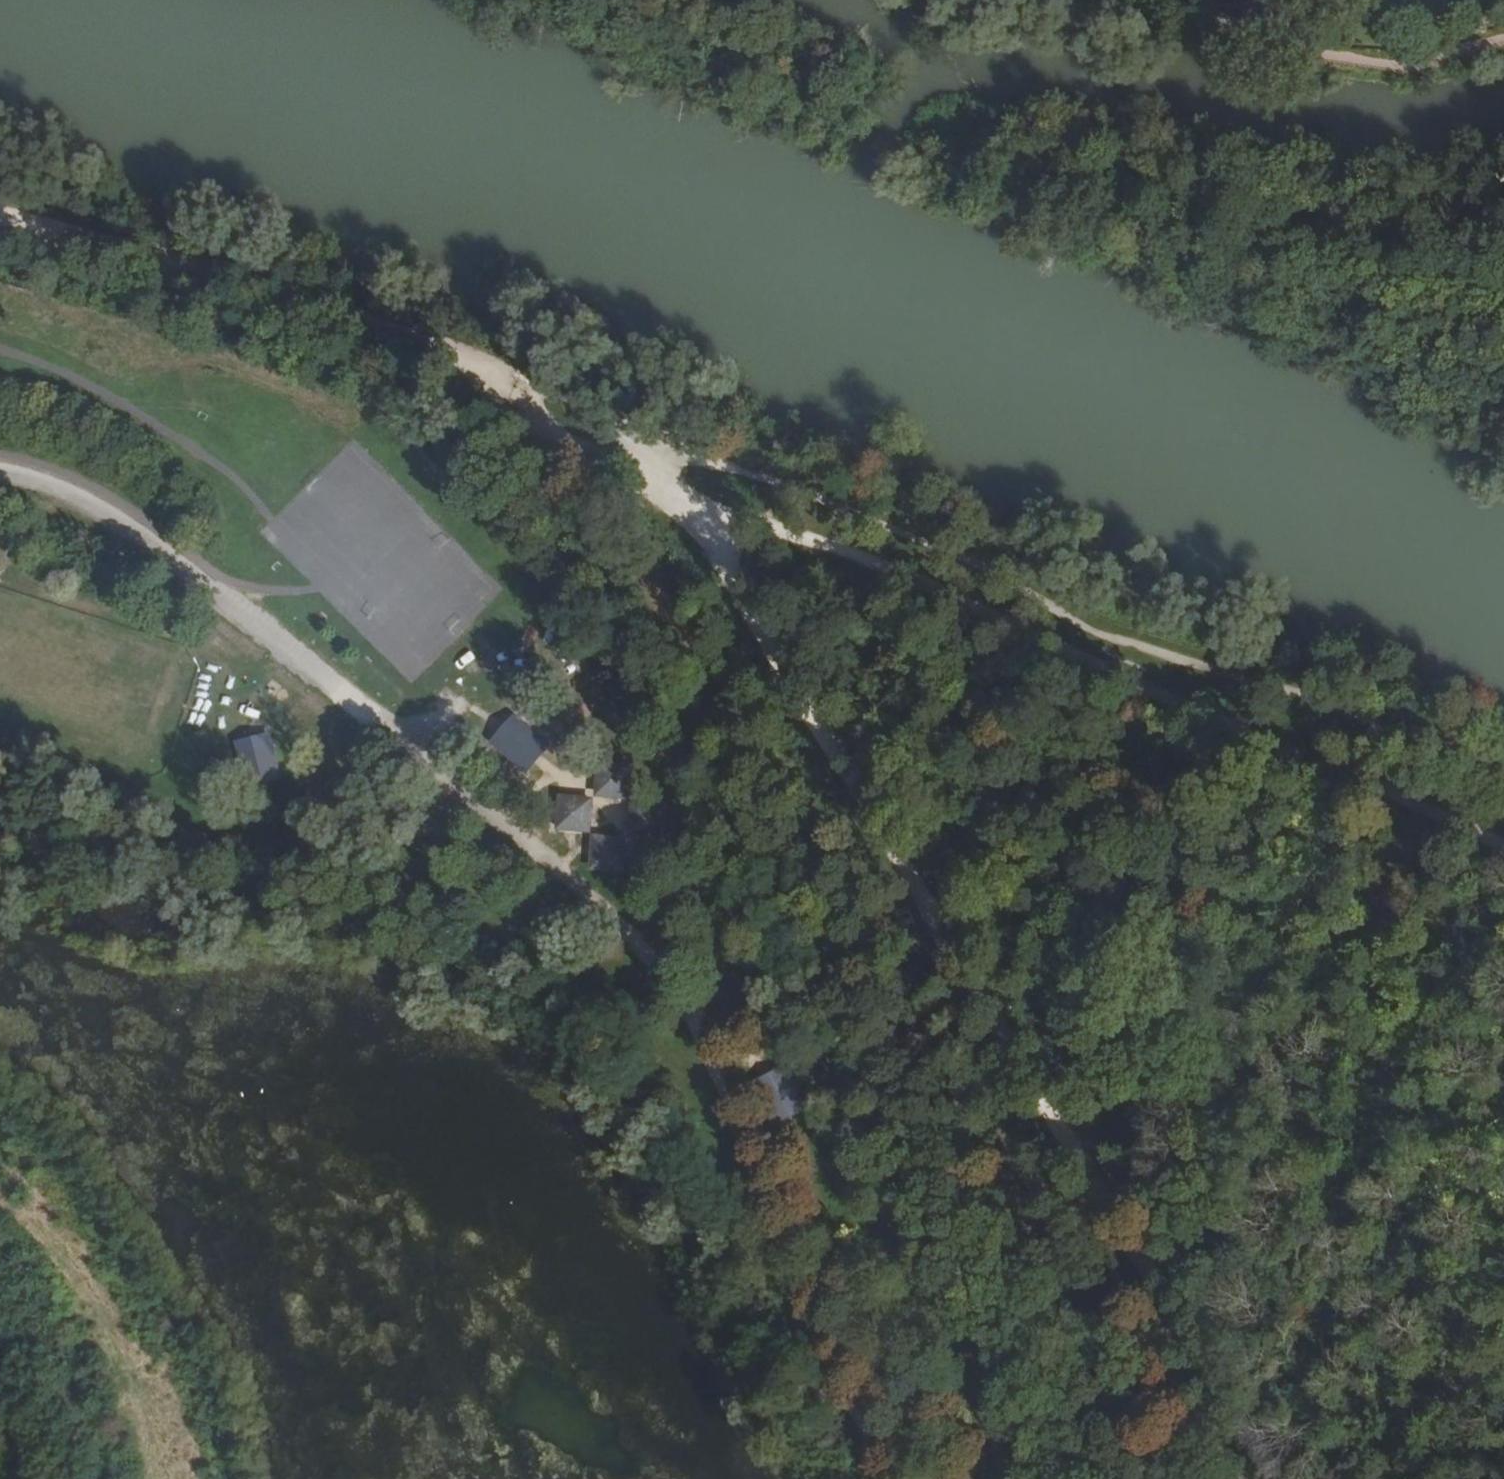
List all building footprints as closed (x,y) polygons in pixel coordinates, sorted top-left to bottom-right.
[(552,748),(515,715),(489,743),(526,775),(552,748)] [(245,786),(281,778),(271,734),(235,743),(245,786)] [(567,790),(556,789),(555,800),(561,800),(596,801),(601,801),(601,795),(624,795),(624,801),(634,801),(634,823),(624,823),(624,828),(601,828),(601,823),(596,823),(561,823),(555,823),(555,834),(567,835),(567,829),(590,829),(590,835),(595,835),(595,857),(589,857),(589,868),(600,868),(600,863),(624,863),(624,868),(635,869),(635,857),(629,857),(629,834),(635,834),(635,824),(658,824),(658,834),(669,834),(669,823),(664,823),(664,800),(669,800),(669,789),(658,789),(658,800),(635,800),(635,789),(630,789),(630,767),(636,767),(636,755),(625,755),(625,761),(600,761),(600,756),(590,756),(590,767),(595,767),(595,789),(590,789),(590,795),(566,795),(567,790)] [(561,800),(561,823),(596,823),(596,801),(561,800)] [(748,1070),(766,1106),(795,1093),(777,1056),(748,1070)]
